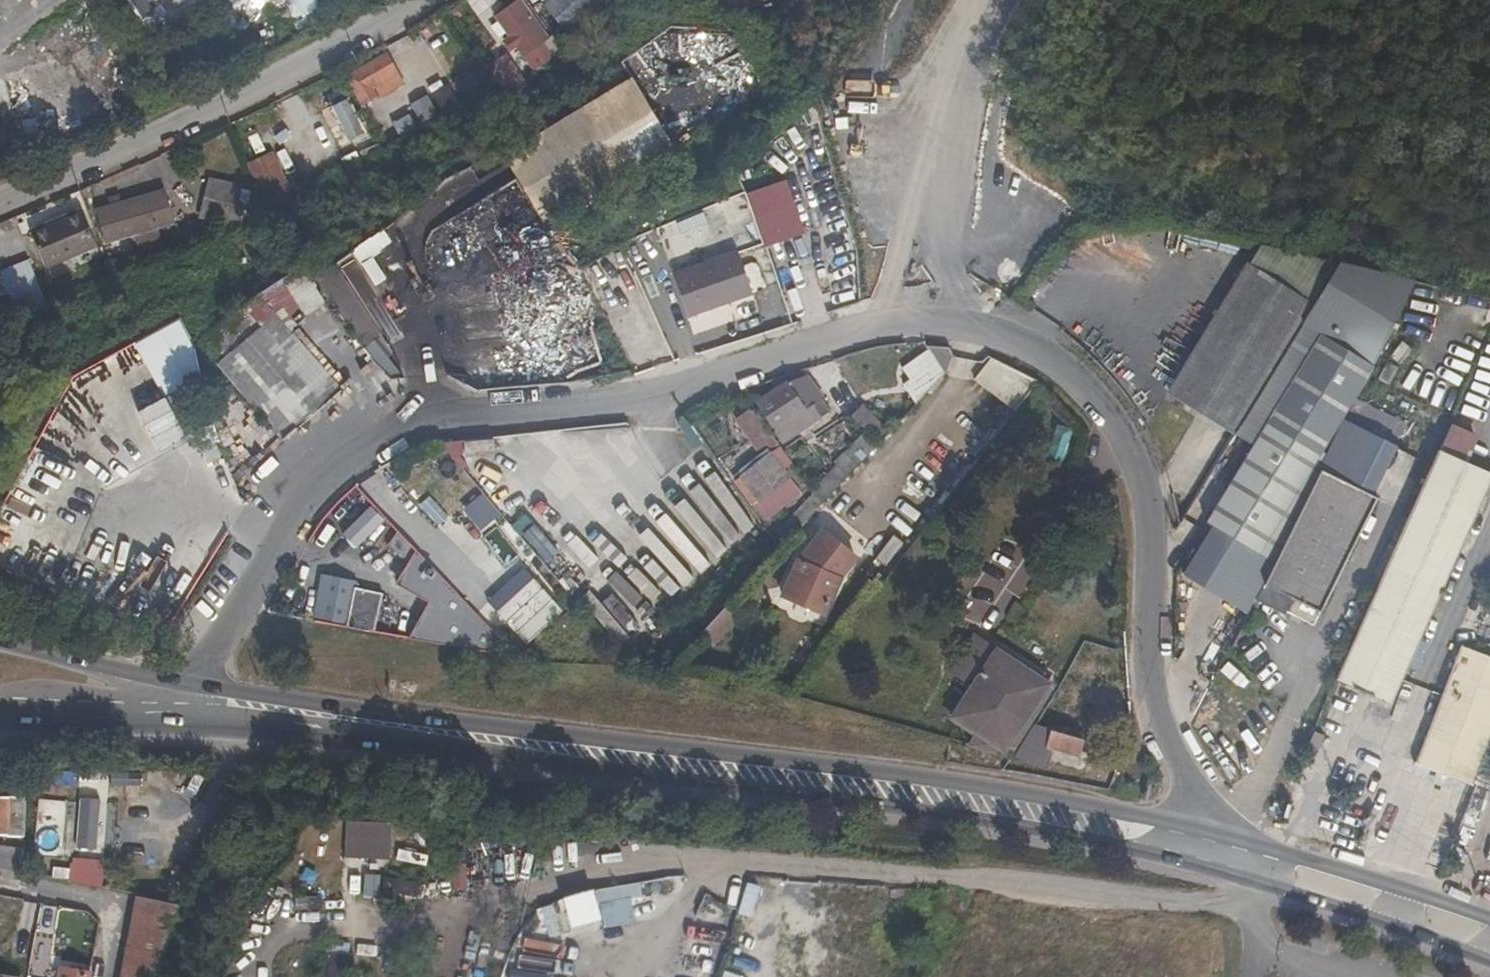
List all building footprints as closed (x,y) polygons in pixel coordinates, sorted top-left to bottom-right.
[(527,57),(548,41),(518,0),(496,17),(527,57)] [(541,3),(563,30),(599,0),(545,0),(541,3)] [(0,75),(0,77),(12,102),(115,57),(104,32),(0,75)] [(386,49),(344,72),(361,101),(376,93),(370,84),(397,69),(386,49)] [(432,49),(422,55),(433,74),(443,68),(432,49)] [(12,102),(0,107),(0,131),(14,163),(81,134),(138,110),(136,104),(127,86),(124,76),(135,71),(125,53),(115,57),(12,102)] [(514,100),(532,82),(504,53),(485,70),(514,100)] [(376,94),(403,80),(397,69),(370,84),(376,93),(376,94)] [(460,93),(479,84),(473,72),(454,81),(460,93)] [(146,100),(137,81),(127,86),(136,104),(146,100)] [(678,154),(638,90),(511,169),(550,233),(678,154)] [(346,97),(321,111),(341,146),(365,132),(346,97)] [(392,115),(395,133),(415,130),(413,112),(392,115)] [(14,163),(0,131),(0,170),(14,163)] [(293,201),(274,155),(249,165),(268,211),(293,201)] [(209,179),(200,219),(239,227),(245,208),(238,205),(242,187),(209,179)] [(96,212),(105,243),(173,223),(162,192),(119,205),(116,196),(107,199),(109,207),(96,212)] [(46,268),(97,247),(82,212),(32,235),(46,268)] [(347,257),(312,280),(379,380),(393,370),(372,338),(382,331),(344,273),(356,265),(370,286),(382,278),(368,257),(387,245),(377,230),(344,252),(347,257)] [(1313,306),(1341,261),(1259,241),(1246,264),(1313,306)] [(736,249),(672,272),(687,314),(751,291),(736,249)] [(0,269),(0,281),(9,314),(44,304),(31,260),(0,269)] [(1246,264),(1167,393),(1235,434),(1313,306),(1246,264)] [(292,334),(325,304),(299,267),(202,337),(222,359),(216,365),(284,442),(341,391),(292,334)] [(1341,384),(1359,393),(1416,279),(1395,274),(1341,384)] [(174,321),(130,343),(143,369),(187,347),(174,321)] [(923,342),(944,374),(952,354),(947,344),(923,342)] [(973,381),(1015,413),(1041,377),(994,354),(973,381)] [(811,404),(822,399),(806,376),(788,384),(756,405),(781,443),(820,418),(811,404)] [(1394,448),(1405,425),(1355,400),(1344,422),(1394,448)] [(836,462),(837,465),(811,494),(819,506),(879,442),(876,440),(886,430),(861,407),(850,417),(865,430),(853,445),(847,439),(839,447),(844,453),(836,462)] [(1265,425),(1202,527),(1273,564),(1320,470),(1327,456),(1265,425)] [(1059,460),(1069,431),(1055,426),(1044,454),(1059,460)] [(764,450),(730,477),(734,483),(739,479),(768,455),(764,450)] [(1489,481),(1489,474),(1438,450),(1351,645),(1335,679),(1390,704),(1489,481)] [(768,455),(739,479),(758,504),(758,505),(766,513),(797,488),(770,454),(768,455)] [(1320,470),(1273,564),(1256,598),(1312,627),(1375,499),(1320,470)] [(734,483),(754,507),(758,504),(739,479),(734,483)] [(356,484),(345,496),(354,505),(356,504),(366,494),(356,484)] [(372,520),(382,510),(366,494),(356,504),(372,520)] [(477,494),(458,511),(477,532),(496,515),(477,494)] [(678,583),(686,574),(670,559),(686,543),(660,518),(648,530),(647,528),(634,541),(678,583)] [(532,523),(517,535),(542,565),(557,553),(532,523)] [(569,528),(558,538),(582,564),(593,553),(569,528)] [(841,577),(854,561),(821,533),(799,558),(781,596),(823,616),(841,577)] [(958,614),(993,635),(1036,564),(1000,543),(958,614)] [(453,585),(437,568),(418,549),(402,578),(436,597),(412,641),(495,657),(505,639),(453,585)] [(525,568),(483,598),(517,645),(559,616),(525,568)] [(611,569),(600,578),(628,610),(639,601),(611,569)] [(627,581),(652,607),(660,599),(636,573),(627,581)] [(315,617),(347,623),(348,622),(354,587),(355,581),(324,575),(315,617)] [(366,589),(354,587),(348,622),(359,624),(366,589)] [(585,591),(574,601),(615,646),(626,636),(585,591)] [(736,618),(724,607),(712,621),(724,631),(736,618)] [(712,621),(705,628),(699,635),(711,646),(724,631),(712,621)] [(951,717),(975,733),(967,746),(975,748),(1004,701),(1025,670),(974,637),(950,672),(971,686),(951,717)] [(1470,785),(1472,783),(1489,736),(1489,658),(1460,645),(1415,762),(1470,785)] [(1005,757),(1051,688),(1025,670),(1004,701),(975,748),(1005,757)] [(1034,727),(1014,759),(1042,766),(1047,748),(1078,757),(1081,740),(1034,727)] [(1478,786),(1447,864),(1468,871),(1489,815),(1489,777),(1484,774),(1478,786)] [(7,835),(9,796),(0,796),(0,835),(7,835)] [(32,857),(62,860),(67,802),(37,799),(32,857)] [(99,800),(80,799),(77,848),(96,849),(99,800)] [(391,824),(347,822),(345,858),(389,860),(391,824)] [(21,874),(22,849),(0,846),(0,870),(21,874)] [(104,862),(74,858),(70,883),(100,887),(104,862)] [(376,889),(377,865),(360,864),(359,888),(376,889)] [(383,912),(395,913),(398,892),(398,883),(400,873),(387,871),(383,912)] [(590,903),(638,897),(636,882),(588,889),(590,903)] [(407,894),(408,884),(398,883),(398,892),(407,894)] [(555,896),(563,927),(593,919),(585,888),(555,896)] [(160,953),(176,904),(136,896),(127,947),(160,953)] [(160,953),(127,947),(121,976),(151,976),(160,953)] [(350,956),(329,954),(326,976),(347,976),(350,956)] [(88,973),(60,968),(59,976),(88,976),(88,973)]
